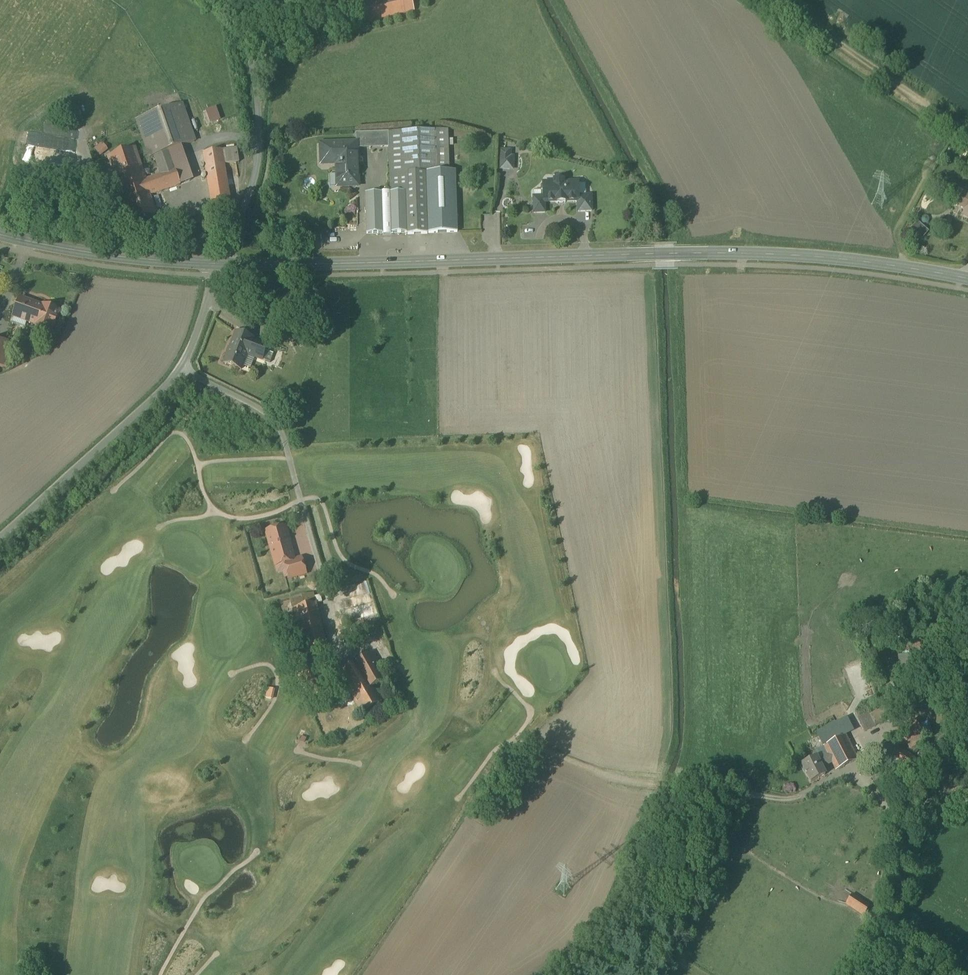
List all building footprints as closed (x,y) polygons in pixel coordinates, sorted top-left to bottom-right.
[(355,7),(360,24),(406,13),(402,0),(385,0),(355,7)] [(406,13),(414,11),(412,0),(402,0),(406,13)] [(137,120),(139,126),(150,158),(155,156),(161,175),(175,170),(169,151),(182,147),(195,142),(182,105),(137,120)] [(448,131),(388,133),(389,148),(389,150),(390,193),(366,193),(367,235),(428,234),(457,233),(455,172),(449,172),(448,131)] [(381,133),(355,134),(356,142),(358,142),(358,149),(381,148),(381,133)] [(318,143),(319,167),(335,166),(335,187),(359,186),(358,149),(358,142),(356,142),(318,143)] [(102,144),(96,150),(99,154),(106,149),(102,144)] [(182,147),(169,151),(175,170),(180,185),(193,180),(182,147)] [(237,149),(222,151),(224,165),(239,163),(237,149)] [(135,150),(109,158),(120,189),(145,180),(135,150)] [(222,151),(204,154),(213,207),(230,204),(224,165),(222,151)] [(145,180),(120,189),(132,224),(157,215),(150,196),(180,185),(175,170),(161,175),(145,181),(145,180)] [(578,184),(564,184),(564,181),(555,182),(555,184),(544,184),(544,185),(542,188),(542,192),(544,194),(544,198),(544,203),(545,203),(558,203),(558,202),(564,202),(578,202),(578,197),(578,184)] [(967,206),(967,195),(964,193),(957,205),(966,210),(967,206)] [(591,197),(578,197),(578,202),(578,213),(592,212),(591,197)] [(544,198),(534,198),(534,214),(545,214),(545,203),(544,203),(544,198)] [(43,307),(21,299),(14,317),(15,316),(28,321),(27,322),(36,326),(37,326),(44,307),(43,307)] [(59,312),(43,306),(43,307),(44,307),(37,326),(36,326),(44,330),(49,328),(53,329),(59,312)] [(253,340),(236,334),(225,364),(242,370),(247,355),(262,361),(267,346),(253,341),(253,340)] [(286,527),(266,533),(275,562),(284,560),(289,579),(306,575),(302,558),(294,560),(287,537),(289,536),(286,527)] [(313,593),(290,599),(304,655),(327,650),(315,604),(322,602),(320,596),(314,597),(313,593)] [(372,653),(338,673),(350,693),(384,674),(372,653)] [(384,674),(350,693),(362,714),(383,702),(374,687),(387,679),(384,674)] [(888,707),(870,716),(876,727),(894,717),(888,707)] [(870,716),(869,713),(857,719),(864,732),(876,727),(870,716)] [(927,740),(917,720),(901,728),(911,748),(927,740)] [(846,736),(824,747),(828,755),(832,763),(836,771),(858,760),(846,736)] [(928,768),(899,747),(891,758),(920,778),(928,768)] [(816,758),(802,765),(811,783),(826,775),(822,768),(832,763),(828,755),(818,761),(816,758)] [(870,906),(852,895),(846,904),(864,916),(870,906)]
